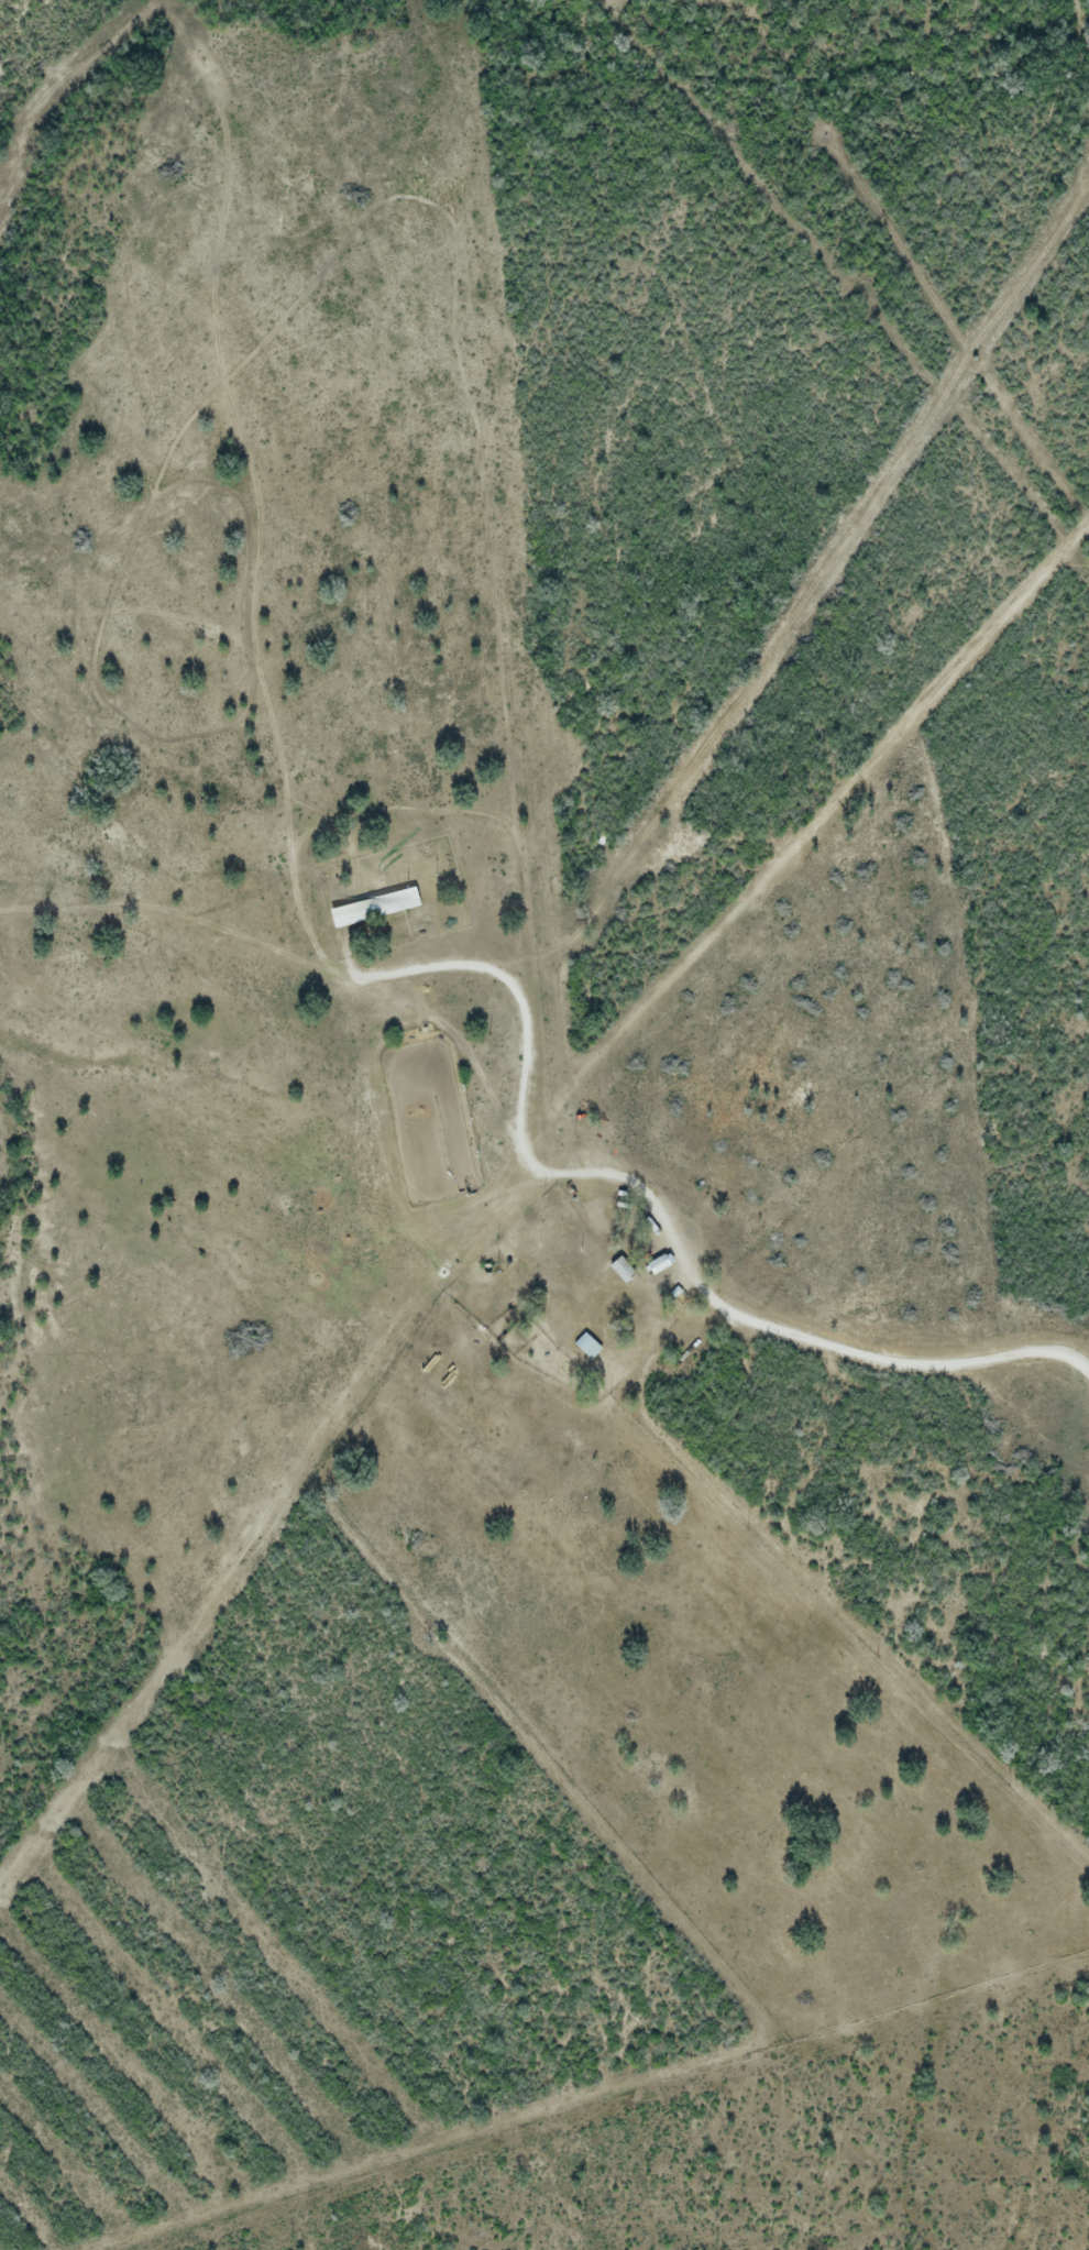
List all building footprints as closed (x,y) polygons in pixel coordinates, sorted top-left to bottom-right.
[(420,905),(415,885),(329,907),(334,926),(420,905)] [(647,1263),(653,1272),(669,1262),(663,1253),(647,1263)] [(609,1265),(625,1283),(637,1272),(621,1254),(609,1265)] [(590,1358),(600,1347),(593,1340),(582,1350),(590,1358)]
